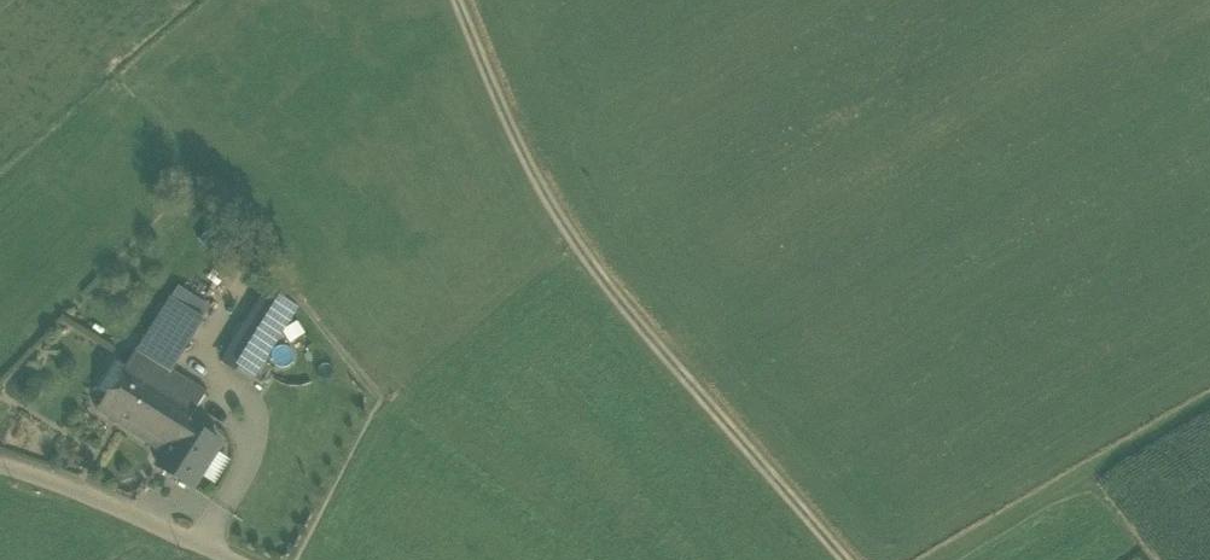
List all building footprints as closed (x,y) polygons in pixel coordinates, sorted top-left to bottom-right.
[(269,291),(225,362),(250,378),(295,307),(269,291)] [(204,319),(171,298),(157,320),(191,340),(204,319)] [(191,340),(157,320),(137,351),(170,373),(171,372),(191,340)] [(206,393),(171,372),(170,373),(137,351),(128,365),(198,405),(206,393)] [(198,405),(128,365),(99,410),(166,454),(167,455),(187,423),(198,405)] [(221,444),(187,423),(167,455),(166,454),(158,466),(193,488),(221,444)]
